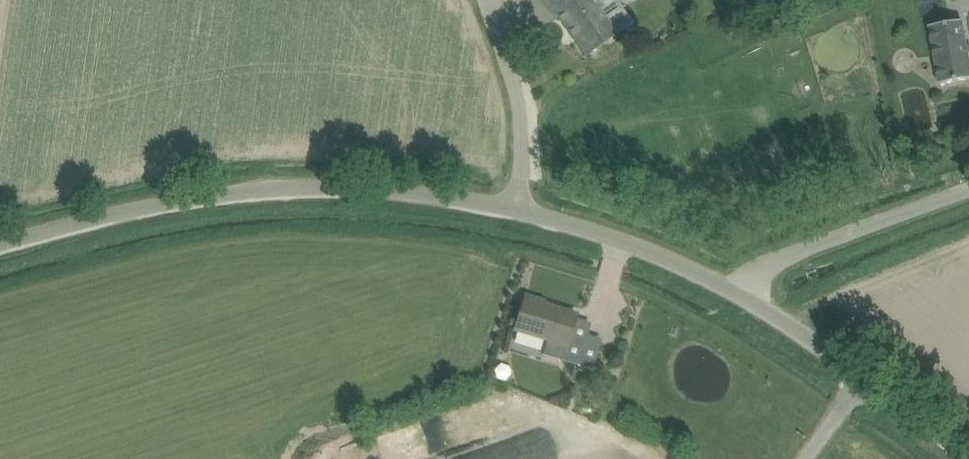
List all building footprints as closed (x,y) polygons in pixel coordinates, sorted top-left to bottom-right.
[(559,19),(562,17),(589,56),(616,36),(599,11),(615,0),(546,0),(559,19)] [(940,84),(968,79),(968,55),(963,21),(931,26),(940,84)] [(564,361),(568,345),(578,315),(544,305),(546,301),(543,300),(543,301),(527,296),(517,330),(549,339),(544,355),(564,361)] [(587,339),(581,358),(579,366),(594,371),(602,344),(587,339)] [(538,435),(483,449),(485,458),(544,458),(538,435)]
